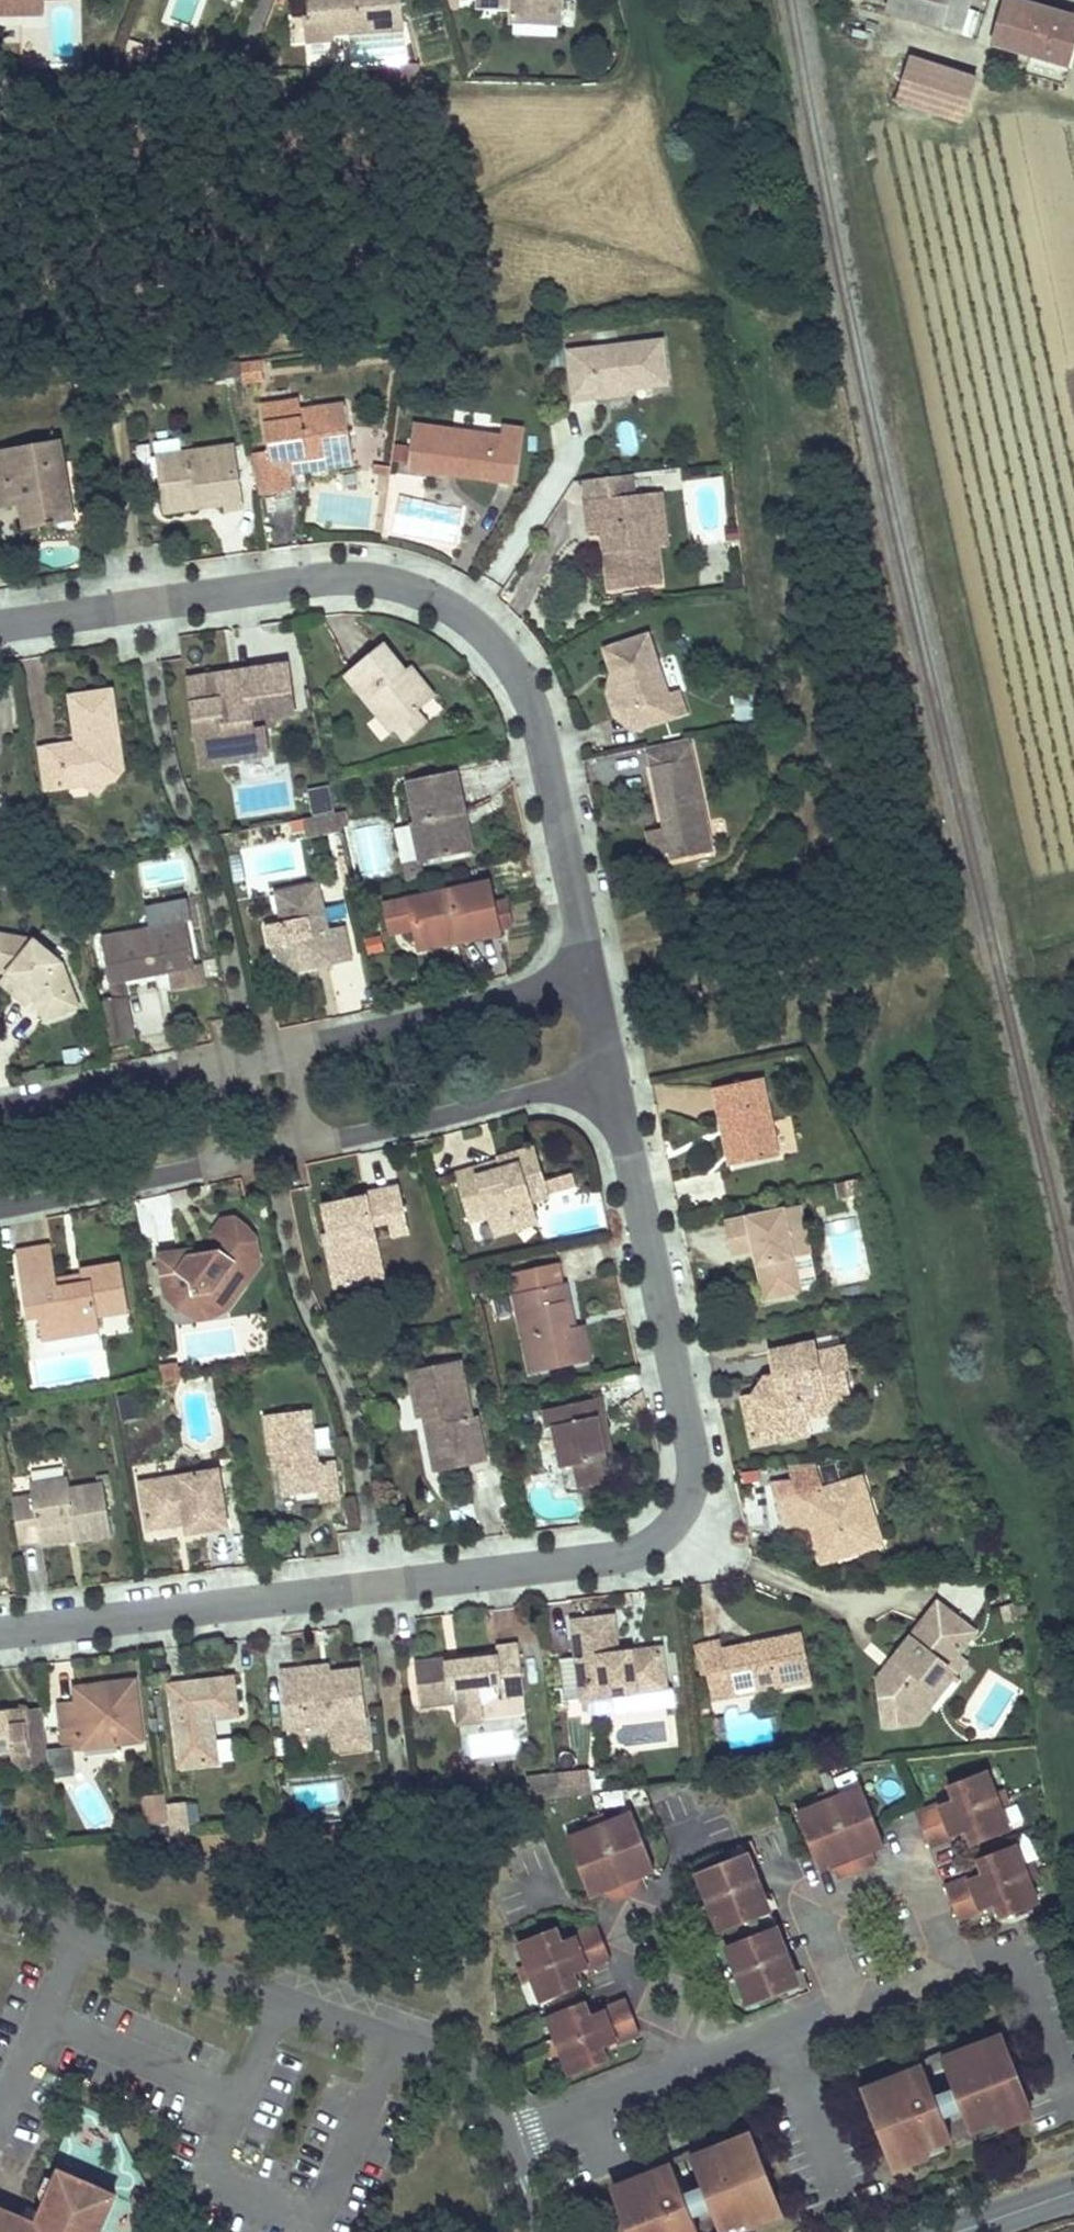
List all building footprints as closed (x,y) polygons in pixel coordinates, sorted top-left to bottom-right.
[(25,15),(25,0),(0,0),(0,15),(25,15)] [(25,15),(46,14),(45,0),(25,0),(25,15)] [(356,29),(354,0),(309,0),(311,19),(326,17),(328,32),(356,29)] [(356,29),(400,26),(398,0),(354,0),(356,29)] [(492,0),(479,0),(479,9),(491,10),(492,0)] [(513,11),(513,0),(492,0),(491,10),(513,11)] [(513,11),(512,18),(560,20),(561,0),(513,0),(513,11)] [(920,0),(892,0),(888,13),(914,20),(920,0)] [(941,29),(950,0),(920,0),(914,20),(941,29)] [(972,0),(959,0),(950,31),(962,34),(972,0)] [(1073,48),(1073,44),(1073,32),(1069,31),(1073,17),(1016,0),(1007,0),(994,44),(1029,54),(1030,52),(1068,64),(1073,48)] [(326,17),(311,19),(304,19),(306,40),(328,38),(328,32),(326,17)] [(560,20),(512,18),(512,26),(559,28),(560,20)] [(972,76),(907,57),(894,102),(958,122),(972,76)] [(665,347),(572,357),(578,409),(601,406),(600,398),(618,396),(625,386),(636,385),(637,394),(670,391),(665,347)] [(600,398),(601,406),(629,404),(637,394),(636,385),(625,386),(618,396),(600,398)] [(297,409),(261,414),(267,457),(253,459),(259,498),(292,493),(290,479),(288,463),(299,461),(301,471),(335,466),(334,459),(352,456),(347,428),(330,431),(327,414),(299,418),(297,409)] [(639,450),(632,423),(620,426),(627,453),(639,450)] [(459,482),(515,490),(524,433),(503,429),(501,439),(418,426),(411,475),(449,480),(450,474),(459,475),(459,482)] [(27,533),(50,529),(51,534),(59,532),(58,527),(52,528),(50,518),(67,515),(64,496),(70,495),(62,447),(0,457),(0,512),(13,509),(12,503),(21,501),(23,508),(22,508),(27,533)] [(231,450),(178,457),(179,466),(155,470),(161,518),(196,513),(195,505),(219,501),(220,510),(221,515),(240,512),(231,450)] [(354,470),(352,456),(334,459),(335,466),(301,471),(299,461),(288,463),(290,479),(354,470)] [(178,457),(154,460),(155,470),(179,466),(178,457)] [(585,483),(588,507),(639,501),(636,478),(585,483)] [(70,495),(64,496),(67,515),(50,518),(52,528),(58,527),(75,524),(70,495)] [(639,501),(588,507),(592,538),(606,536),(612,535),(614,555),(608,556),(612,594),(664,588),(660,551),(673,549),(667,498),(639,501)] [(12,503),(13,509),(22,508),(23,508),(21,501),(12,503)] [(195,505),(196,513),(220,510),(219,501),(195,505)] [(612,535),(606,536),(608,556),(614,555),(612,535)] [(670,700),(650,639),(606,655),(613,674),(620,672),(627,690),(619,692),(626,713),(630,715),(637,734),(687,717),(679,697),(670,700)] [(343,684),(390,738),(395,734),(405,725),(416,716),(424,708),(402,683),(407,678),(382,650),(343,684)] [(261,681),(243,685),(244,691),(233,694),(231,682),(189,691),(207,777),(244,769),(243,766),(272,760),(267,735),(256,738),(252,716),(267,713),(269,718),(276,717),(277,723),(296,719),(286,671),(260,676),(261,681)] [(614,724),(630,736),(637,734),(630,715),(626,713),(619,692),(627,690),(620,672),(613,674),(606,701),(614,724)] [(402,683),(424,708),(434,700),(411,675),(407,678),(402,683)] [(260,676),(231,682),(233,694),(244,691),(243,685),(261,681),(260,676)] [(113,695),(72,701),(77,739),(87,749),(81,757),(74,749),(40,753),(45,795),(63,792),(85,789),(95,776),(108,786),(117,785),(125,774),(124,768),(110,757),(109,745),(120,743),(113,695)] [(269,718),(267,713),(252,716),(256,738),(267,735),(279,733),(277,723),(276,717),(269,718)] [(406,747),(426,729),(416,716),(405,725),(395,734),(406,747)] [(77,739),(74,749),(81,757),(87,749),(77,739)] [(120,743),(109,745),(110,757),(124,768),(120,743)] [(670,866),(712,857),(690,743),(648,752),(660,816),(665,815),(668,831),(663,832),(664,834),(668,858),(670,866)] [(95,776),(85,789),(98,799),(108,786),(95,776)] [(457,776),(407,787),(416,827),(411,828),(420,868),(464,859),(456,821),(466,818),(457,776)] [(337,834),(334,817),(301,823),(305,840),(337,834)] [(464,859),(474,856),(466,818),(456,821),(464,859)] [(652,861),(668,858),(664,834),(648,836),(652,861)] [(485,887),(409,903),(418,945),(458,937),(460,949),(497,941),(495,933),(491,914),(485,887)] [(322,892),(280,900),(286,931),(267,935),(271,955),(273,954),(286,952),(290,975),(316,970),(315,962),(325,960),(326,968),(352,963),(346,933),(330,936),(322,892)] [(508,910),(491,914),(495,933),(513,930),(508,910)] [(196,973),(187,926),(103,941),(113,990),(126,987),(157,982),(155,975),(167,973),(168,979),(171,979),(174,997),(205,991),(201,972),(196,973)] [(247,931),(252,959),(269,955),(264,928),(247,931)] [(458,937),(418,945),(421,957),(460,949),(458,937)] [(8,977),(35,999),(45,1023),(80,1009),(64,967),(33,943),(0,938),(0,975),(8,977)] [(290,975),(286,952),(273,954),(290,975)] [(325,960),(315,962),(316,970),(326,968),(325,960)] [(155,975),(157,982),(168,979),(167,973),(155,975)] [(8,977),(0,986),(0,987),(27,1009),(35,999),(8,977)] [(128,1000),(126,987),(113,990),(115,1003),(128,1000)] [(97,1007),(105,1047),(136,1041),(128,1000),(115,1003),(97,1007)] [(766,1081),(716,1091),(723,1128),(733,1126),(741,1167),(781,1159),(766,1081)] [(741,1167),(733,1126),(723,1128),(731,1169),(741,1167)] [(473,1171),(455,1176),(469,1224),(488,1219),(491,1228),(534,1215),(531,1206),(548,1201),(547,1197),(544,1185),(533,1149),(496,1160),(497,1163),(499,1172),(475,1179),(473,1171)] [(499,1172),(497,1163),(473,1171),(475,1179),(499,1172)] [(575,1188),(571,1177),(556,1181),(560,1193),(575,1188)] [(560,1193),(556,1181),(544,1185),(547,1197),(560,1193)] [(338,1293),(372,1286),(364,1246),(378,1243),(394,1240),(392,1227),(409,1223),(402,1189),(367,1196),(368,1199),(327,1207),(332,1232),(336,1252),(330,1253),(338,1293)] [(765,1261),(757,1263),(766,1299),(803,1291),(814,1288),(819,1284),(802,1207),(727,1223),(733,1255),(755,1251),(755,1250),(763,1249),(765,1261)] [(534,1215),(491,1228),(493,1238),(537,1224),(534,1215)] [(160,1257),(166,1298),(178,1295),(194,1307),(196,1320),(211,1318),(219,1307),(225,1311),(261,1262),(257,1240),(249,1241),(243,1236),(248,1228),(236,1219),(222,1222),(214,1233),(228,1244),(214,1262),(211,1267),(202,1262),(201,1253),(198,1251),(160,1257)] [(409,1223),(392,1227),(394,1240),(411,1236),(409,1223)] [(332,1232),(326,1234),(330,1253),(336,1252),(332,1232)] [(386,1283),(378,1243),(364,1246),(372,1286),(386,1283)] [(765,1261),(763,1249),(755,1250),(755,1251),(757,1263),(765,1261)] [(81,1276),(82,1281),(83,1290),(59,1294),(58,1285),(53,1252),(18,1257),(29,1323),(39,1321),(43,1345),(102,1335),(100,1324),(130,1319),(122,1269),(81,1276)] [(58,1285),(59,1294),(83,1290),(82,1281),(74,1283),(58,1285)] [(533,1379),(594,1367),(587,1330),(579,1332),(571,1333),(570,1327),(572,1326),(568,1308),(573,1307),(570,1288),(517,1299),(533,1379)] [(178,1295),(166,1298),(169,1312),(183,1323),(196,1320),(194,1307),(178,1295)] [(571,1333),(579,1332),(573,1307),(568,1308),(572,1326),(570,1327),(571,1333)] [(816,1353),(842,1348),(840,1339),(814,1345),(816,1353)] [(814,1345),(769,1354),(774,1377),(786,1374),(789,1389),(762,1394),(744,1398),(754,1447),(812,1435),(805,1403),(850,1394),(845,1371),(853,1370),(848,1347),(842,1348),(816,1353),(814,1345)] [(462,1365),(411,1375),(421,1423),(431,1421),(432,1427),(427,1428),(438,1477),(467,1470),(466,1466),(488,1461),(480,1420),(474,1421),(462,1365)] [(789,1389),(786,1374),(774,1377),(759,1380),(762,1394),(789,1389)] [(576,1467),(581,1490),(616,1483),(611,1458),(603,1459),(595,1418),(603,1416),(600,1403),(545,1414),(548,1427),(553,1426),(561,1469),(576,1467)] [(313,1411),(264,1418),(270,1457),(279,1456),(281,1470),(285,1499),(321,1493),(323,1504),(341,1502),(336,1463),(321,1465),(313,1411)] [(611,1458),(603,1416),(595,1418),(603,1459),(611,1458)] [(279,1456),(270,1457),(272,1471),(281,1470),(279,1456)] [(488,1461),(466,1466),(467,1470),(490,1466),(488,1461)] [(218,1470),(141,1484),(150,1532),(188,1525),(190,1536),(229,1529),(218,1470)] [(858,1480),(779,1505),(786,1529),(797,1525),(805,1522),(810,1536),(819,1565),(853,1555),(850,1544),(875,1536),(858,1480)] [(113,1538),(104,1489),(71,1495),(69,1485),(31,1491),(32,1497),(13,1501),(20,1544),(40,1541),(38,1533),(75,1526),(77,1534),(79,1544),(113,1538)] [(805,1522),(797,1525),(802,1540),(810,1536),(805,1522)] [(38,1533),(40,1541),(77,1534),(75,1526),(38,1533)] [(850,1544),(853,1555),(878,1547),(875,1536),(850,1544)] [(972,1631),(932,1602),(892,1659),(897,1663),(886,1677),(877,1677),(881,1720),(909,1719),(955,1655),(972,1631)] [(1020,1606),(998,1612),(1003,1630),(1025,1625),(1020,1606)] [(613,1616),(571,1620),(580,1700),(665,1690),(660,1647),(625,1651),(626,1662),(610,1664),(609,1653),(617,1652),(613,1616)] [(757,1649),(755,1641),(717,1648),(716,1640),(696,1644),(703,1680),(723,1676),(726,1697),(807,1682),(798,1633),(762,1640),(763,1647),(757,1649)] [(763,1647),(762,1640),(755,1641),(757,1649),(763,1647)] [(518,1644),(496,1647),(497,1655),(457,1660),(458,1666),(446,1667),(445,1661),(445,1657),(415,1660),(420,1704),(454,1700),(456,1713),(476,1711),(473,1688),(499,1686),(500,1699),(523,1696),(518,1644)] [(626,1662),(625,1651),(617,1652),(609,1653),(610,1664),(626,1662)] [(909,1719),(881,1720),(882,1728),(917,1726),(937,1698),(953,1675),(962,1661),(955,1655),(909,1719)] [(892,1659),(877,1677),(886,1677),(897,1663),(892,1659)] [(363,1719),(358,1671),(329,1674),(299,1677),(298,1668),(279,1670),(287,1734),(329,1729),(332,1750),(365,1746),(362,1719),(363,1719)] [(235,1676),(169,1684),(179,1768),(219,1763),(215,1727),(209,1728),(208,1719),(214,1718),(228,1716),(239,1715),(235,1676)] [(723,1676),(703,1680),(706,1701),(726,1697),(723,1676)] [(133,1680),(90,1686),(92,1702),(75,1704),(59,1706),(64,1751),(86,1748),(114,1745),(141,1742),(133,1680)] [(92,1702),(90,1686),(73,1688),(75,1704),(92,1702)] [(0,1714),(0,1755),(27,1751),(30,1768),(49,1766),(43,1708),(0,1714)] [(476,1711),(456,1713),(457,1724),(477,1722),(476,1711)] [(723,1719),(711,1721),(714,1735),(726,1732),(723,1719)] [(591,1772),(559,1775),(562,1796),(593,1793),(591,1772)] [(967,1834),(972,1846),(1009,1832),(1000,1810),(1007,1807),(1002,1794),(995,1796),(986,1772),(947,1787),(952,1799),(916,1814),(917,1817),(926,1840),(929,1849),(967,1834)] [(559,1775),(527,1778),(529,1800),(562,1796),(559,1775)] [(836,1796),(820,1803),(822,1809),(798,1819),(812,1854),(827,1848),(835,1869),(840,1882),(875,1869),(870,1855),(861,1834),(876,1829),(863,1793),(839,1802),(836,1796)] [(167,1797),(145,1800),(148,1823),(169,1820),(167,1797)] [(592,1832),(566,1841),(582,1880),(599,1873),(607,1892),(612,1904),(614,1903),(642,1892),(645,1892),(640,1880),(631,1860),(648,1854),(632,1816),(608,1825),(605,1817),(589,1824),(592,1832)] [(861,1834),(870,1855),(880,1851),(884,1850),(876,1829),(861,1834)] [(978,1860),(983,1874),(946,1888),(947,1893),(955,1913),(958,1921),(996,1906),(1001,1920),(1039,1905),(1030,1882),(1036,1880),(1030,1866),(1024,1868),(1015,1846),(978,1860)] [(800,1996),(742,1847),(722,1855),(725,1861),(694,1873),(718,1934),(748,1922),(753,1936),(724,1948),(747,2008),(777,1996),(780,2004),(800,1996)] [(827,1848),(812,1854),(820,1875),(825,1873),(835,1869),(827,1848)] [(631,1860),(640,1880),(656,1874),(648,1854),(631,1860)] [(599,1873),(582,1880),(590,1899),(607,1892),(599,1873)] [(558,1927),(517,1944),(524,1966),(517,1969),(523,1984),(530,1982),(539,2003),(581,1988),(576,1974),(611,1961),(609,1955),(600,1931),(598,1927),(563,1941),(558,1927)] [(586,2001),(544,2017),(553,2039),(545,2042),(552,2059),(559,2056),(567,2077),(610,2061),(604,2048),(640,2034),(639,2030),(628,2002),(627,2001),(592,2014),(586,2001)] [(973,2050),(947,2060),(951,2071),(945,2073),(953,2093),(931,2101),(923,2081),(917,2084),(913,2074),(890,2083),(861,2094),(871,2117),(880,2114),(902,2168),(923,2159),(921,2155),(948,2144),(940,2122),(961,2114),(970,2135),(999,2124),(1001,2130),(1024,2121),(1002,2067),(1008,2065),(998,2040),(973,2050)] [(674,2178),(668,2180),(664,2170),(641,2179),(611,2191),(620,2215),(629,2211),(637,2231),(696,2231),(690,2218),(709,2211),(717,2231),(746,2220),(749,2227),(768,2219),(747,2166),(757,2162),(747,2138),(719,2149),(696,2158),(700,2168),(693,2170),(701,2190),(682,2197),(674,2178)] [(57,2167),(39,2209),(35,2208),(29,2222),(18,2212),(0,2204),(0,2231),(97,2231),(115,2192),(57,2167)]
